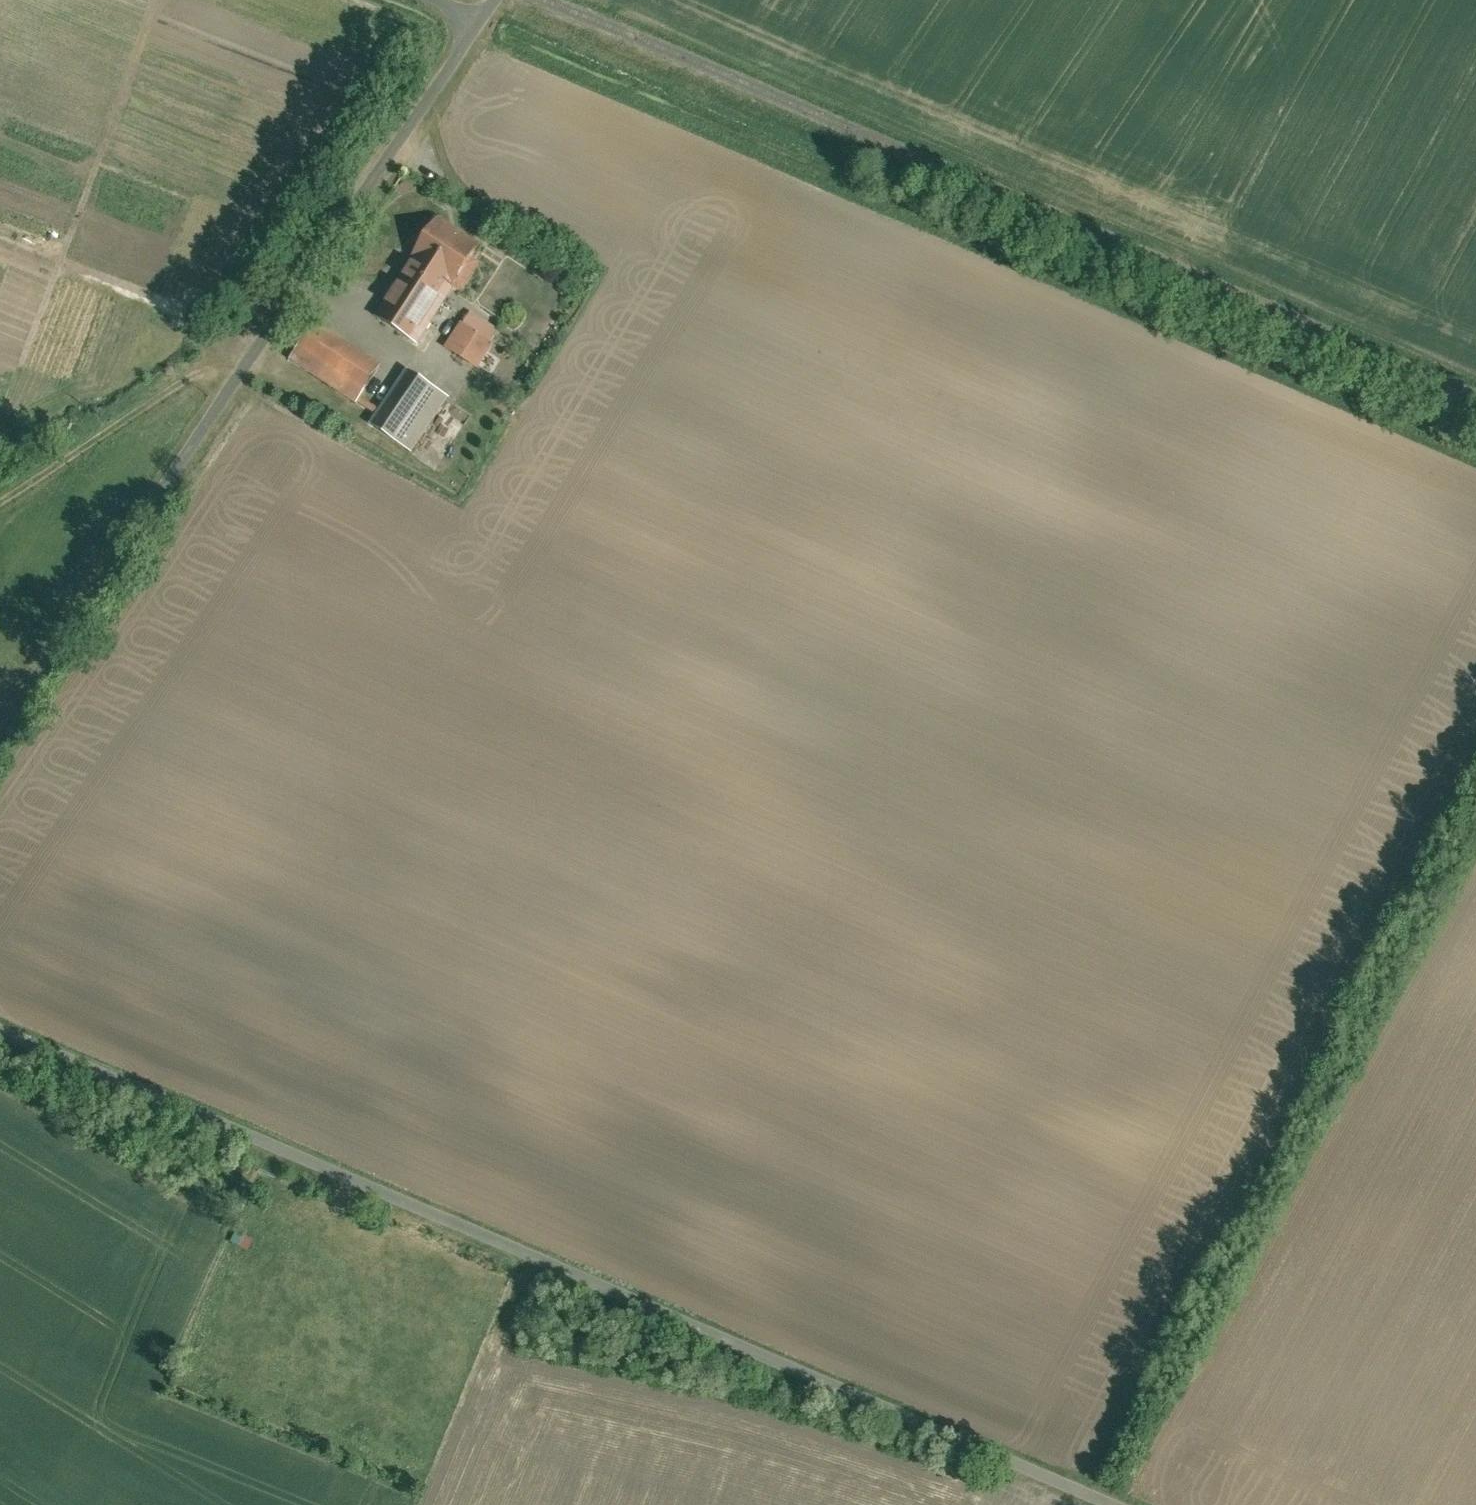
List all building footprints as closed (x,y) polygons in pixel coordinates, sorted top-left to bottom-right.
[(379,305),(422,332),(479,242),(437,215),(379,305)] [(507,321),(474,300),(449,337),(483,359),(483,357),(493,343),(507,321)] [(325,313),(299,351),(362,393),(371,380),(387,356),(325,313)] [(507,352),(493,343),(483,357),(498,367),(507,352)] [(411,356),(388,391),(379,405),(374,412),(416,440),(453,385),(411,356)] [(388,391),(371,380),(362,393),(379,405),(388,391)]
